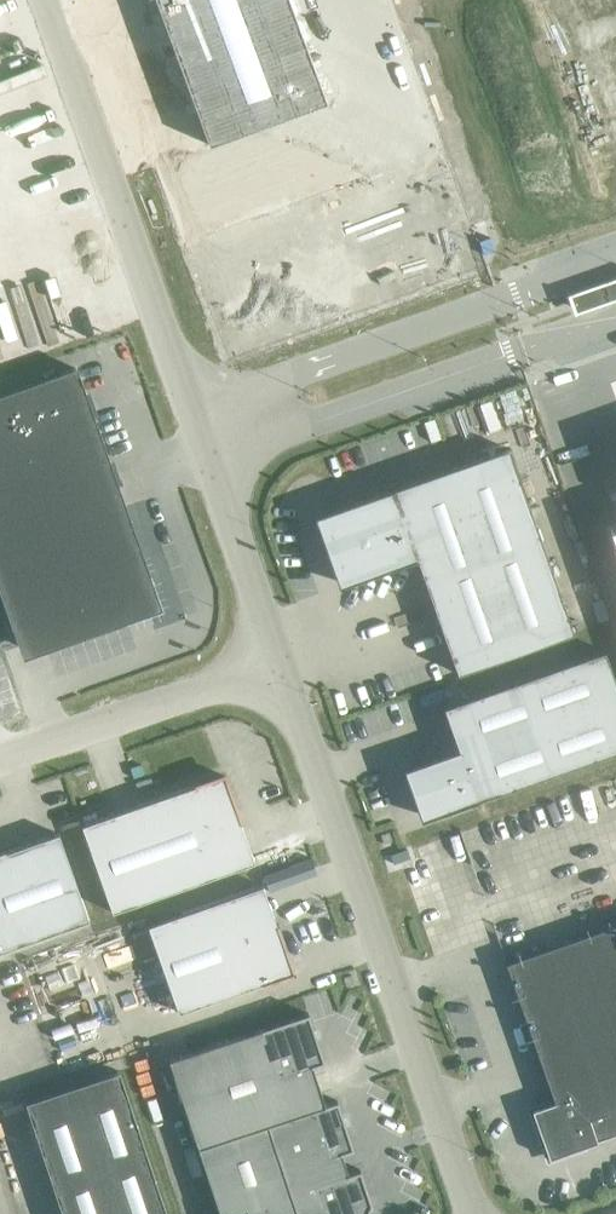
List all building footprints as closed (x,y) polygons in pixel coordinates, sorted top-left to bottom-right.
[(217,142),(326,102),(289,0),(165,0),(217,142)] [(581,312),(615,299),(615,280),(574,294),(581,312)] [(100,438),(92,416),(98,414),(97,413),(86,417),(81,401),(86,399),(75,369),(0,395),(0,473),(100,438)] [(100,438),(0,473),(0,586),(135,538),(116,485),(122,483),(121,481),(111,485),(103,464),(108,462),(100,438)] [(508,449),(326,514),(351,585),(419,561),(458,672),(573,632),(508,449)] [(135,538),(0,586),(0,596),(18,648),(37,641),(41,653),(130,621),(126,610),(156,599),(135,538)] [(412,766),(430,817),(615,752),(615,691),(602,653),(443,709),(458,750),(412,766)] [(112,913),(253,863),(223,776),(81,826),(112,913)] [(58,834),(0,855),(0,952),(88,921),(58,834)] [(178,1013),(292,973),(262,886),(148,927),(178,1013)] [(506,964),(554,1103),(532,1111),(549,1159),(615,1135),(615,925),(506,964)] [(307,1013),(167,1060),(202,1165),(272,1142),(342,1119),(336,1101),(324,1105),(311,1066),(323,1062),(307,1013)] [(25,1103),(62,1213),(166,1213),(118,1072),(25,1103)] [(289,1194),(359,1170),(347,1174),(340,1153),(352,1149),(342,1119),(272,1142),(289,1194)] [(202,1165),(218,1213),(296,1213),(289,1194),(272,1142),(202,1165)] [(296,1213),(365,1213),(370,1204),(359,1170),(289,1194),(296,1213)]
